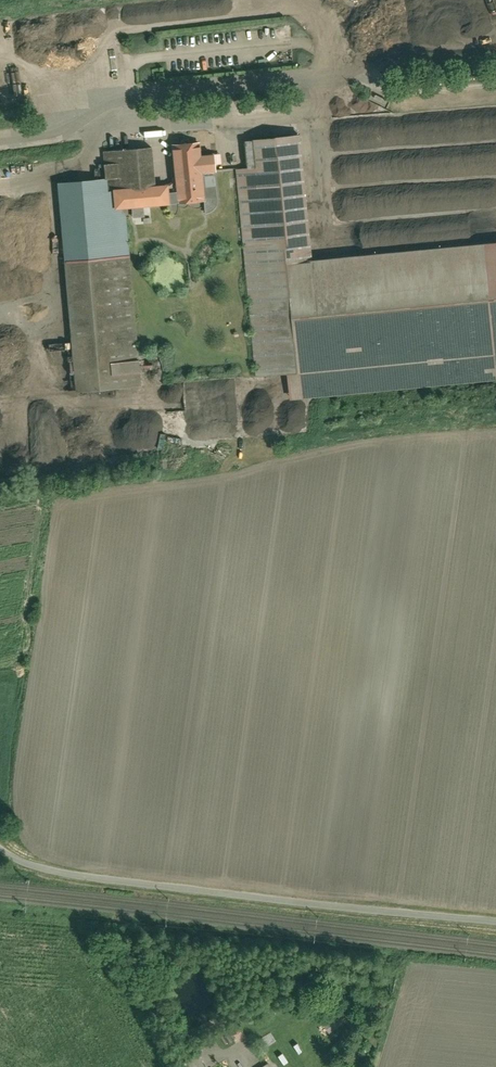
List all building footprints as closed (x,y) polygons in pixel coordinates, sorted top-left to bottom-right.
[(233,173),(254,380),(287,376),(290,399),(495,376),(495,248),(312,266),(300,139),(250,144),(253,171),(233,173)] [(103,178),(54,182),(74,395),(139,389),(123,212),(168,208),(168,203),(175,202),(173,183),(166,184),(165,180),(153,181),(150,145),(101,149),(103,178)] [(173,183),(175,202),(175,205),(203,202),(201,179),(214,178),(213,159),(199,160),(198,146),(170,149),(173,183)] [(226,1039),(241,1031),(230,1014),(216,1022),(220,1030),(226,1039)]
